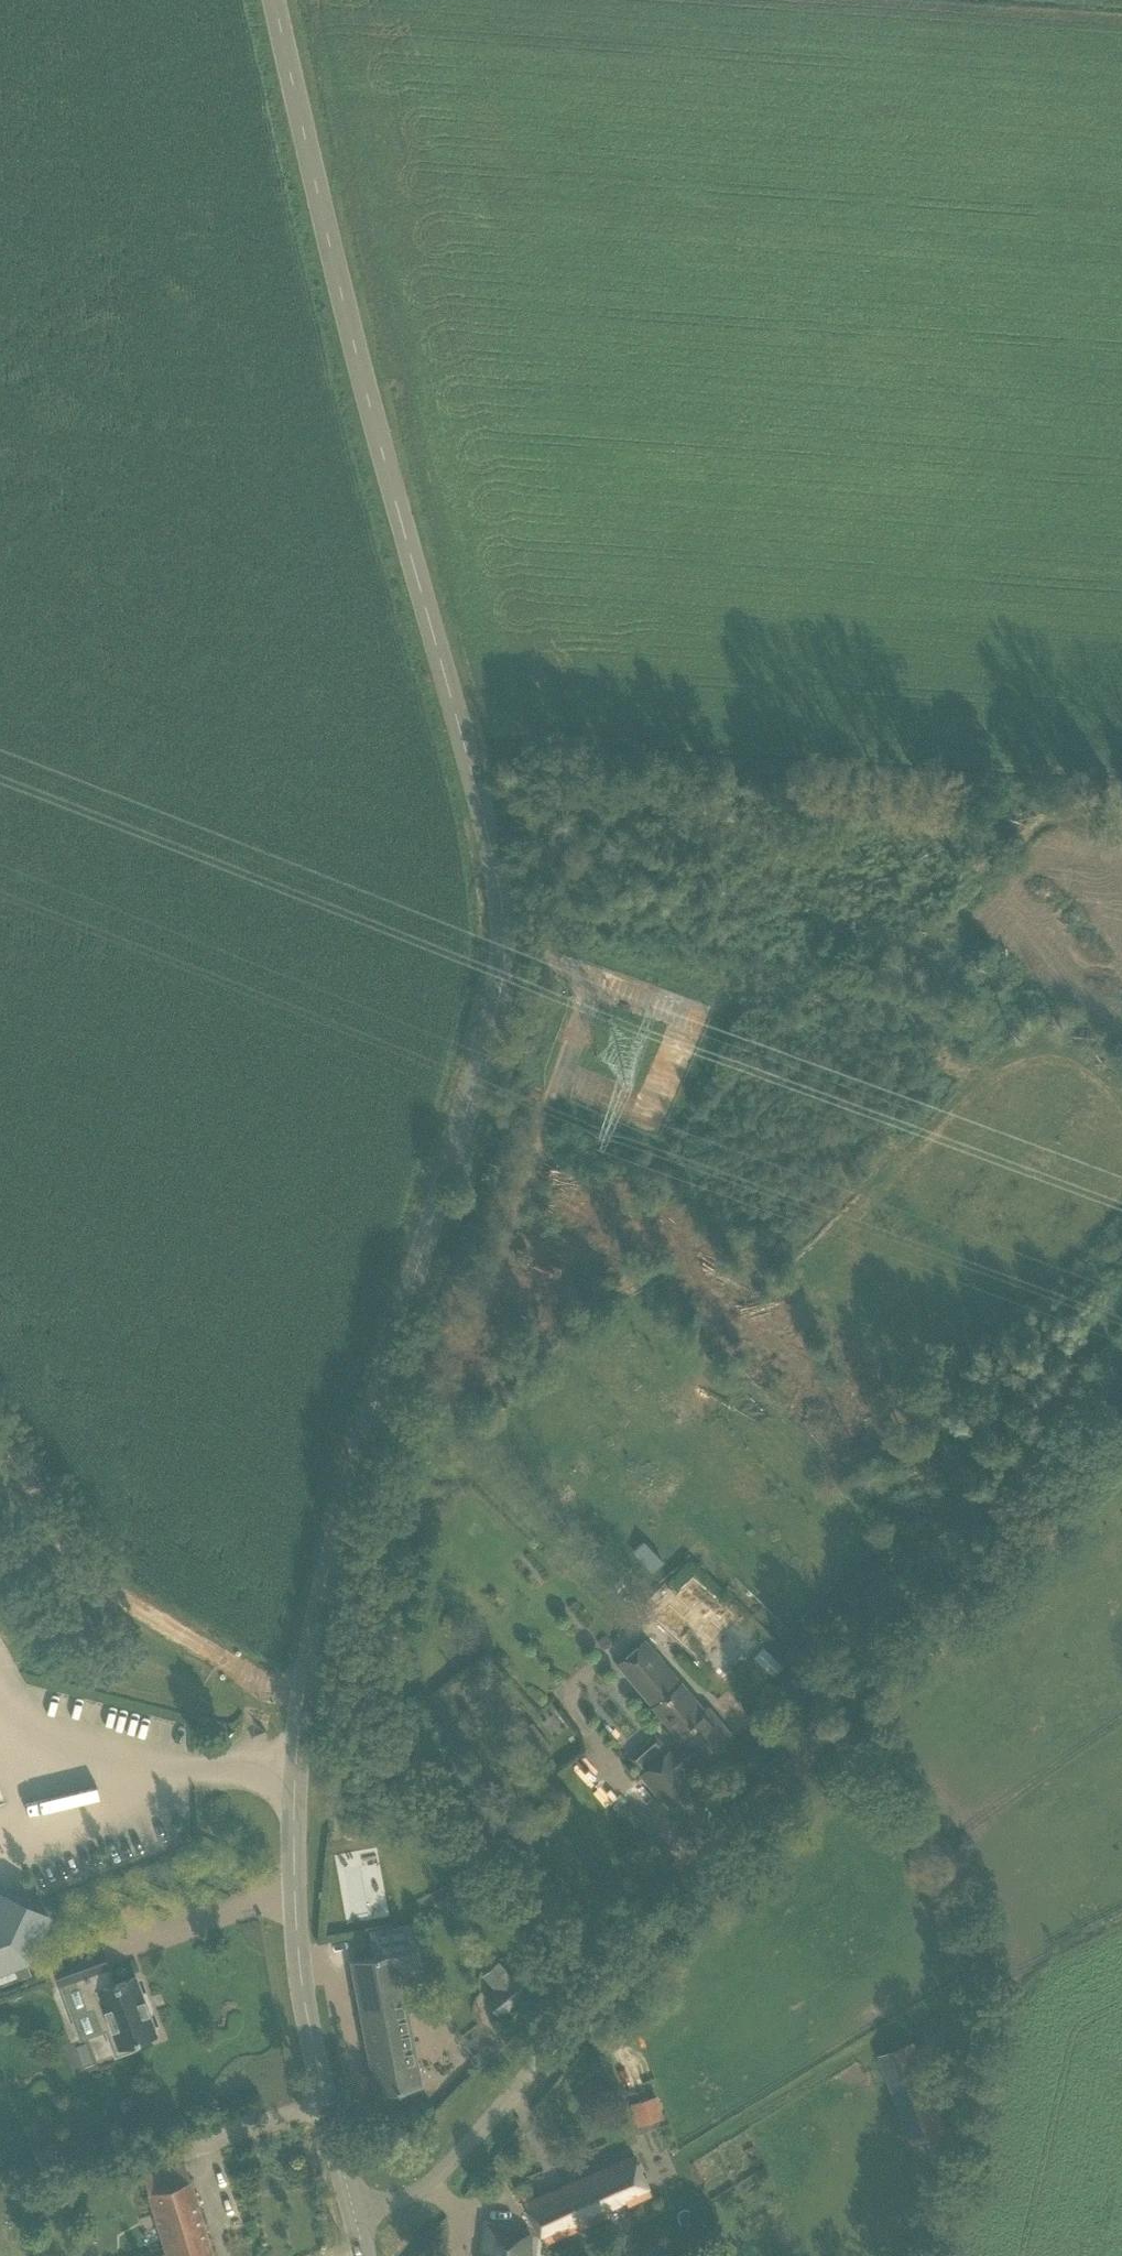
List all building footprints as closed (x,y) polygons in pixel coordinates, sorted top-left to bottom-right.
[(688,1647),(725,1680),(760,1640),(723,1607),(688,1647)] [(646,1640),(616,1665),(638,1691),(648,1703),(651,1705),(669,1727),(667,1729),(681,1745),(672,1753),(669,1750),(656,1734),(629,1757),(642,1774),(663,1799),(665,1798),(701,1840),(728,1817),(714,1800),(714,1799),(711,1801),(684,1768),(695,1759),(698,1763),(730,1736),(706,1707),(703,1710),(679,1682),(681,1681),(646,1640)] [(31,1972),(26,1958),(29,1957),(48,1915),(4,1894),(0,1902),(0,1984),(31,1972)] [(101,1945),(54,1963),(63,1986),(93,1975),(104,2004),(94,2007),(102,2030),(107,2028),(116,2054),(135,2047),(134,2042),(157,2034),(136,1977),(113,1985),(108,1969),(110,1968),(101,1945)] [(353,1961),(377,2093),(421,2085),(396,1953),(353,1961)] [(536,1986),(523,1971),(492,1996),(505,2012),(536,1986)] [(944,2128),(911,2044),(879,2057),(911,2140),(944,2128)] [(636,2125),(664,2118),(658,2094),(629,2101),(636,2125)] [(649,2194),(642,2177),(633,2157),(524,2203),(545,2242),(608,2214),(605,2209),(626,2200),(627,2204),(649,2194)] [(143,2174),(166,2252),(152,2255),(214,2255),(185,2161),(143,2174)] [(530,2231),(488,2226),(484,2255),(527,2255),(530,2231)]
